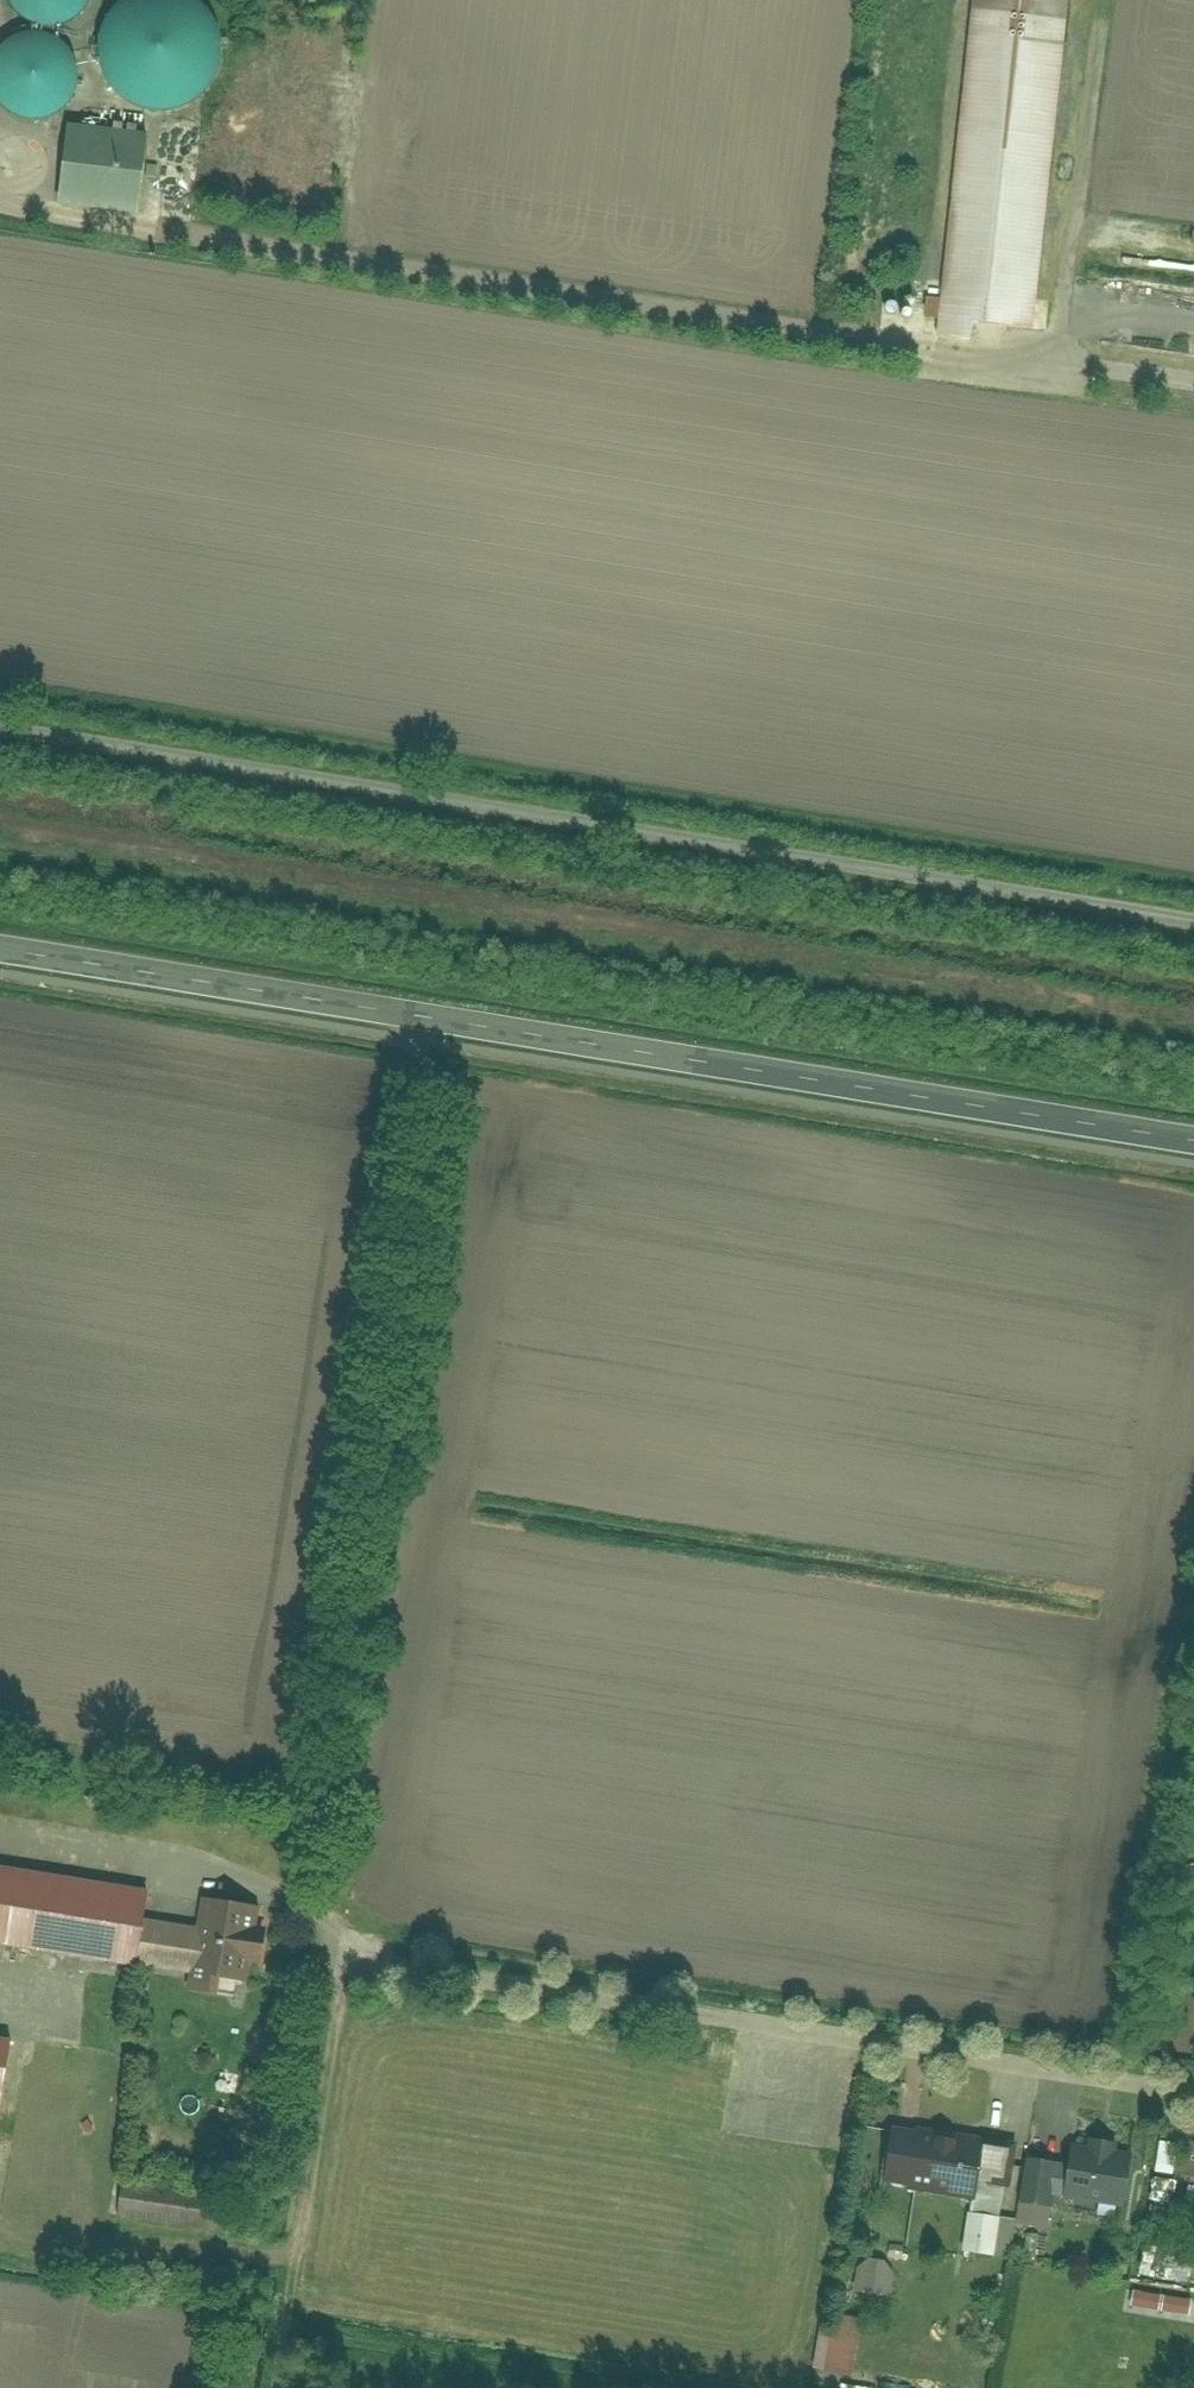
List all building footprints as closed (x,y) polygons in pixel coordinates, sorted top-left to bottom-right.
[(24,9),(35,19),(49,24),(64,25),(79,21),(90,13),(99,1),(99,0),(19,0),(24,9)] [(111,83),(126,99),(146,109),(168,113),(190,109),(209,98),(224,82),(232,61),(234,40),(229,18),(216,0),(118,0),(106,19),(100,40),(102,62),(111,83)] [(1030,332),(1067,0),(975,0),(940,322),(1030,332)] [(9,102),(21,112),(35,118),(50,118),(64,114),(76,106),(84,94),(89,81),(89,67),(84,53),(75,42),(63,34),(49,30),(35,30),(21,36),(10,46),(2,59),(0,72),(0,76),(2,89),(9,102)] [(72,129),(64,207),(140,215),(148,137),(72,129)] [(0,1872),(0,1958),(134,1980),(136,1975),(143,1928),(149,1897),(0,1872)] [(254,1993),(265,1916),(207,1908),(203,1937),(196,1985),(254,1993)] [(203,1937),(143,1928),(136,1975),(196,1985),(203,1937)] [(0,2042),(0,2111),(10,2044),(0,2042)] [(882,2187),(970,2202),(981,2140),(893,2125),(882,2187)] [(1175,2172),(1177,2141),(1160,2140),(1157,2170),(1175,2172)] [(1071,2146),(1062,2202),(1122,2211),(1131,2156),(1117,2154),(1118,2147),(1090,2143),(1089,2149),(1071,2146)] [(1018,2224),(1050,2228),(1054,2191),(1063,2192),(1067,2160),(1027,2156),(1018,2224)] [(209,2198),(119,2186),(115,2216),(205,2228),(209,2198)] [(966,2252),(998,2253),(998,2213),(966,2212),(966,2252)] [(1000,2216),(999,2255),(1014,2256),(1015,2217),(1000,2216)] [(855,2288),(890,2296),(897,2264),(862,2256),(855,2288)] [(1133,2289),(1132,2306),(1161,2309),(1162,2292),(1133,2289)] [(1165,2293),(1162,2310),(1190,2315),(1193,2297),(1165,2293)] [(814,2367),(853,2374),(863,2321),(823,2314),(814,2367)]
